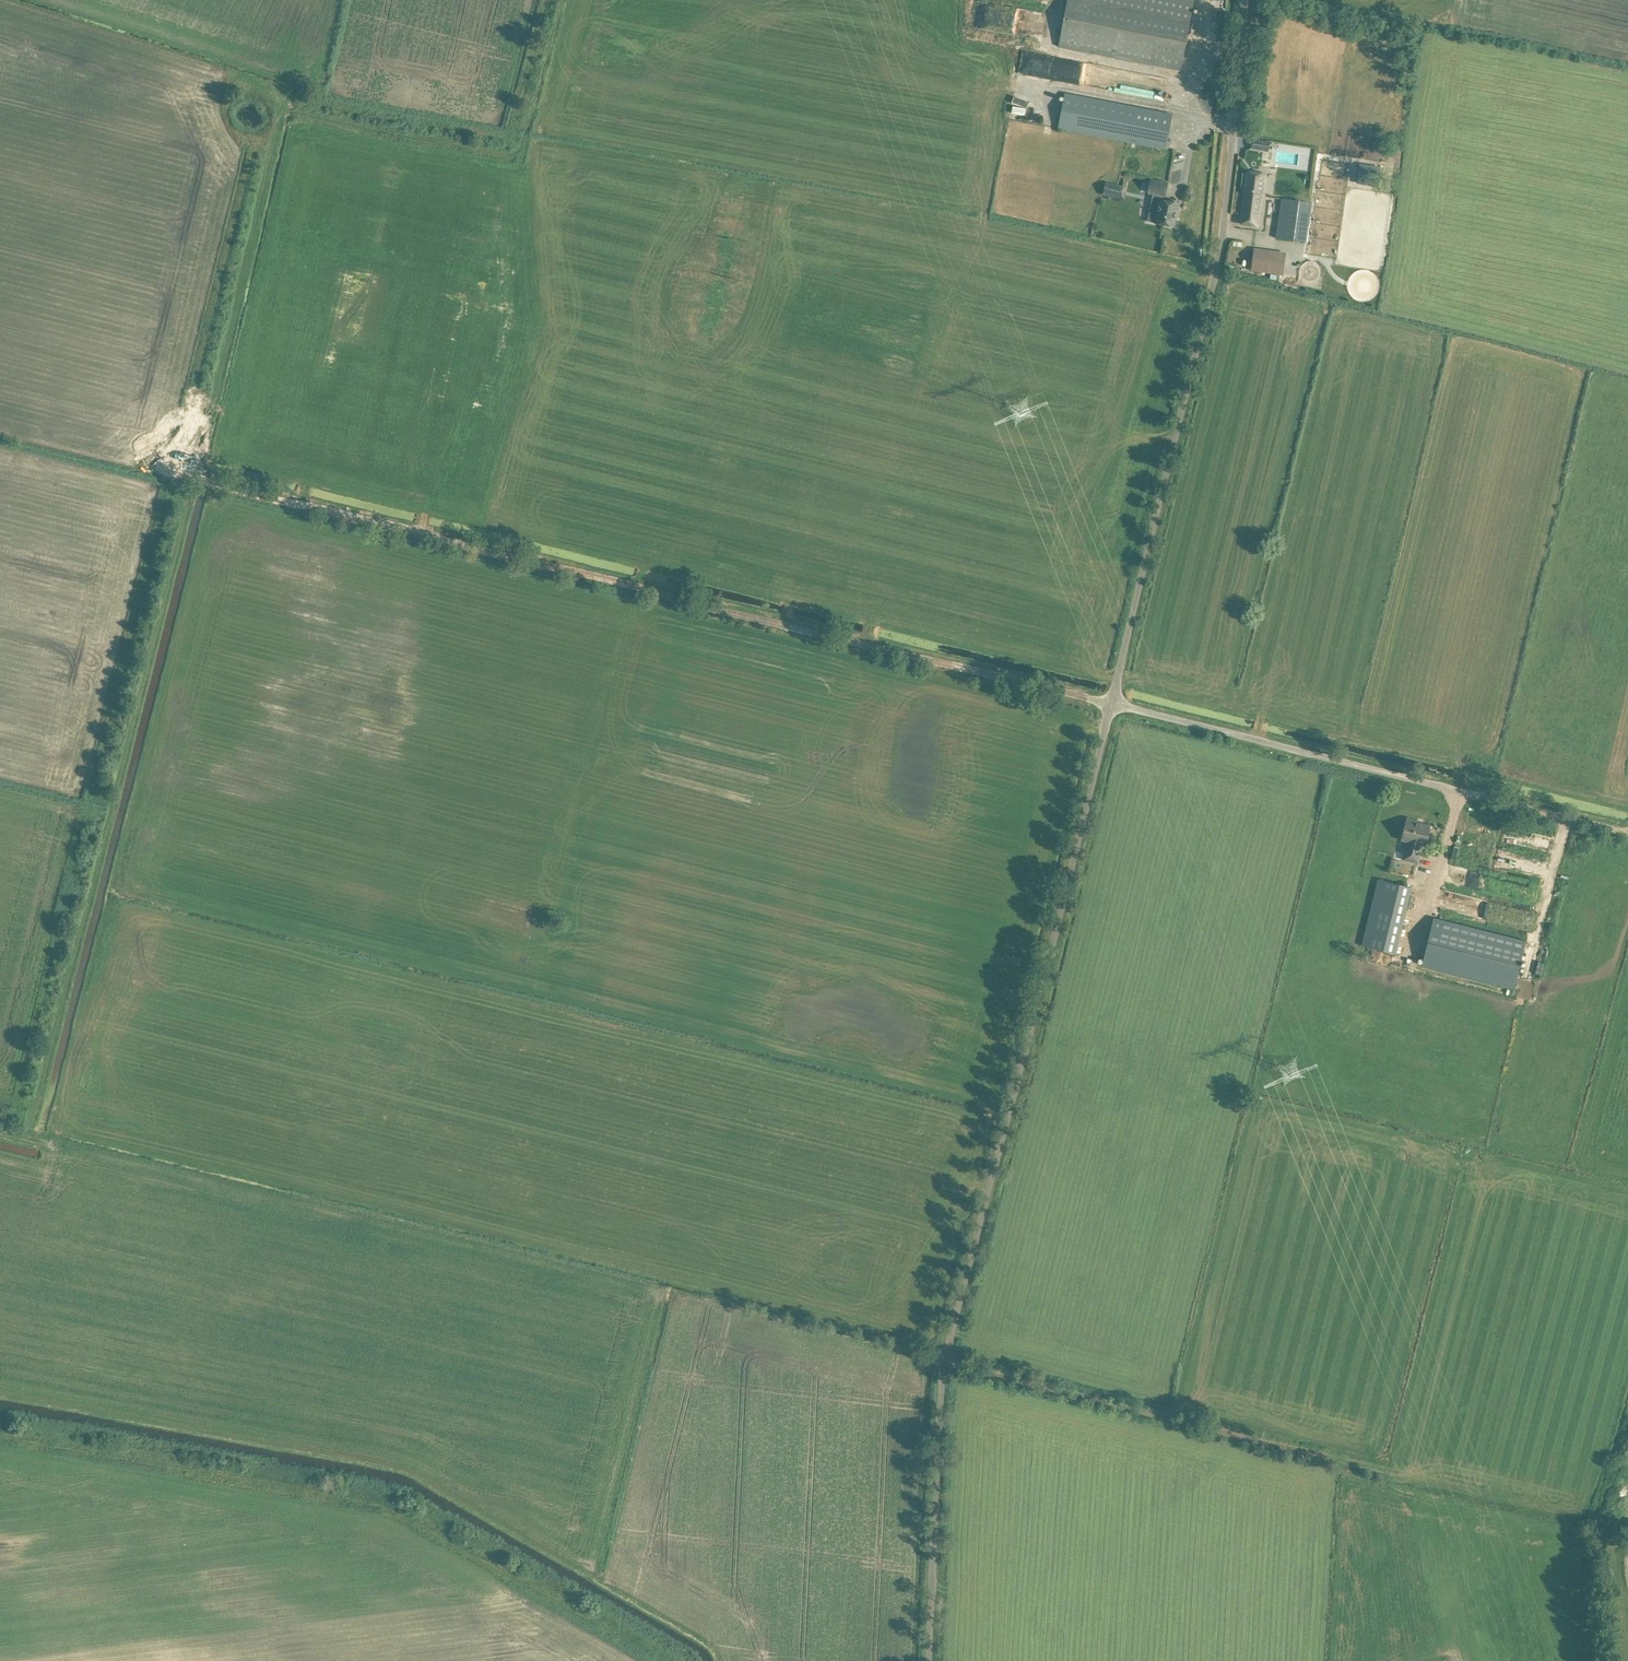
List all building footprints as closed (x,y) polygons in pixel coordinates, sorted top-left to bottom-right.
[(1170,68),(1181,70),(1194,0),(1068,0),(1059,46),(1170,68)] [(1059,128),(1155,147),(1166,149),(1172,114),(1065,93),(1059,128)] [(1251,150),(1262,151),(1265,152),(1267,140),(1264,140),(1253,138),(1251,150)] [(1364,179),(1378,181),(1380,167),(1366,166),(1364,179)] [(1241,223),(1258,226),(1262,193),(1264,193),(1266,174),(1248,171),(1241,223)] [(1168,183),(1157,181),(1151,179),(1148,192),(1153,193),(1151,203),(1148,221),(1155,222),(1164,224),(1175,226),(1179,203),(1164,200),(1165,196),(1168,183)] [(1104,195),(1121,199),(1124,186),(1107,182),(1104,195)] [(1287,239),(1307,242),(1312,203),(1293,200),(1282,198),(1276,238),(1287,239)] [(1283,275),(1285,255),(1254,250),(1253,254),(1251,270),(1261,271),(1283,275)] [(1426,845),(1430,826),(1417,823),(1417,821),(1407,818),(1402,839),(1408,841),(1404,859),(1418,862),(1422,844),(1426,845)] [(1395,953),(1409,898),(1412,887),(1379,879),(1376,890),(1362,945),(1395,953)] [(1422,965),(1514,988),(1523,951),(1526,941),(1434,917),(1431,928),(1422,965)]
